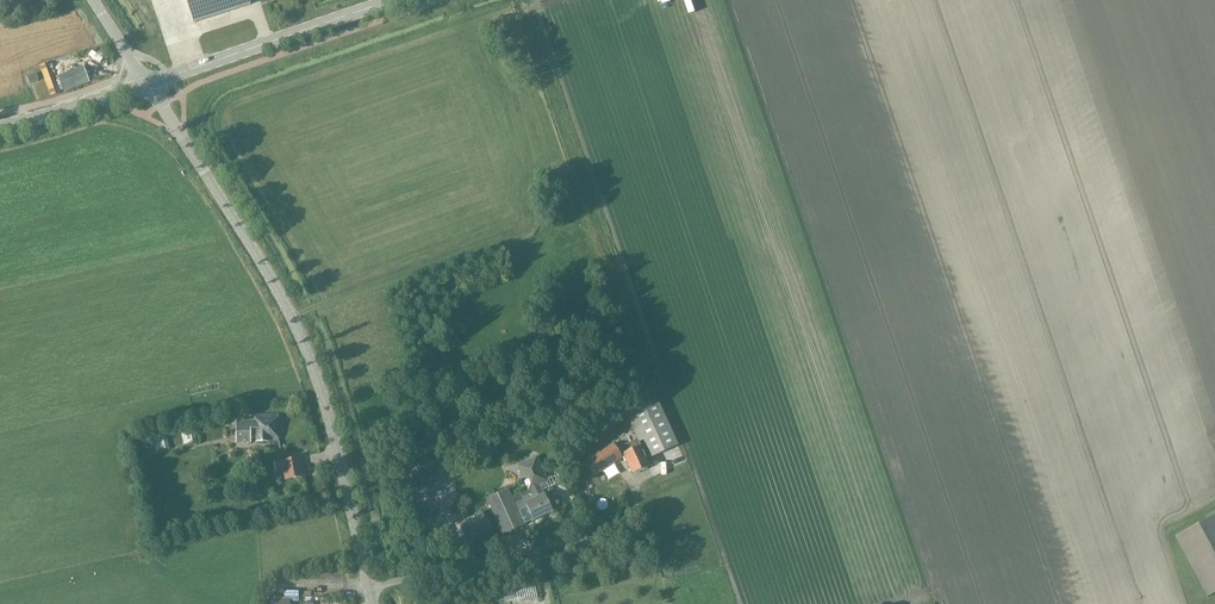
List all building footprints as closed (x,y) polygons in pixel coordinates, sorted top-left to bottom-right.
[(193,22),(250,4),(248,0),(186,0),(193,22)] [(83,67),(57,77),(63,92),(89,82),(83,67)] [(39,80),(36,73),(26,77),(29,84),(39,80)] [(658,402),(627,416),(637,439),(620,447),(632,473),(649,465),(646,459),(638,442),(643,440),(650,457),(677,445),(658,402)] [(278,414),(277,414),(277,415),(254,415),(254,424),(250,424),(250,422),(236,422),(236,442),(250,442),(250,436),(254,436),(254,432),(256,432),(256,441),(257,441),(257,440),(277,440),(277,441),(278,441),(278,414)] [(180,429),(184,444),(197,441),(194,426),(180,429)] [(169,447),(166,432),(153,435),(142,437),(143,441),(153,439),(156,450),(169,447)] [(622,459),(613,445),(587,462),(595,476),(622,459)] [(435,483),(429,456),(405,461),(411,488),(435,483)] [(303,477),(299,457),(273,462),(275,473),(283,471),(285,480),(303,477)] [(532,495),(514,504),(523,524),(533,520),(552,511),(543,493),(542,493),(537,483),(544,479),(533,457),(516,465),(523,480),(522,480),(527,489),(529,488),(532,495)] [(508,489),(486,499),(489,504),(492,513),(502,534),(524,524),(523,524),(514,504),(508,489)] [(482,512),(461,525),(470,540),(491,528),(482,512)] [(1177,537),(1208,597),(1214,593),(1214,517),(1177,537)]
